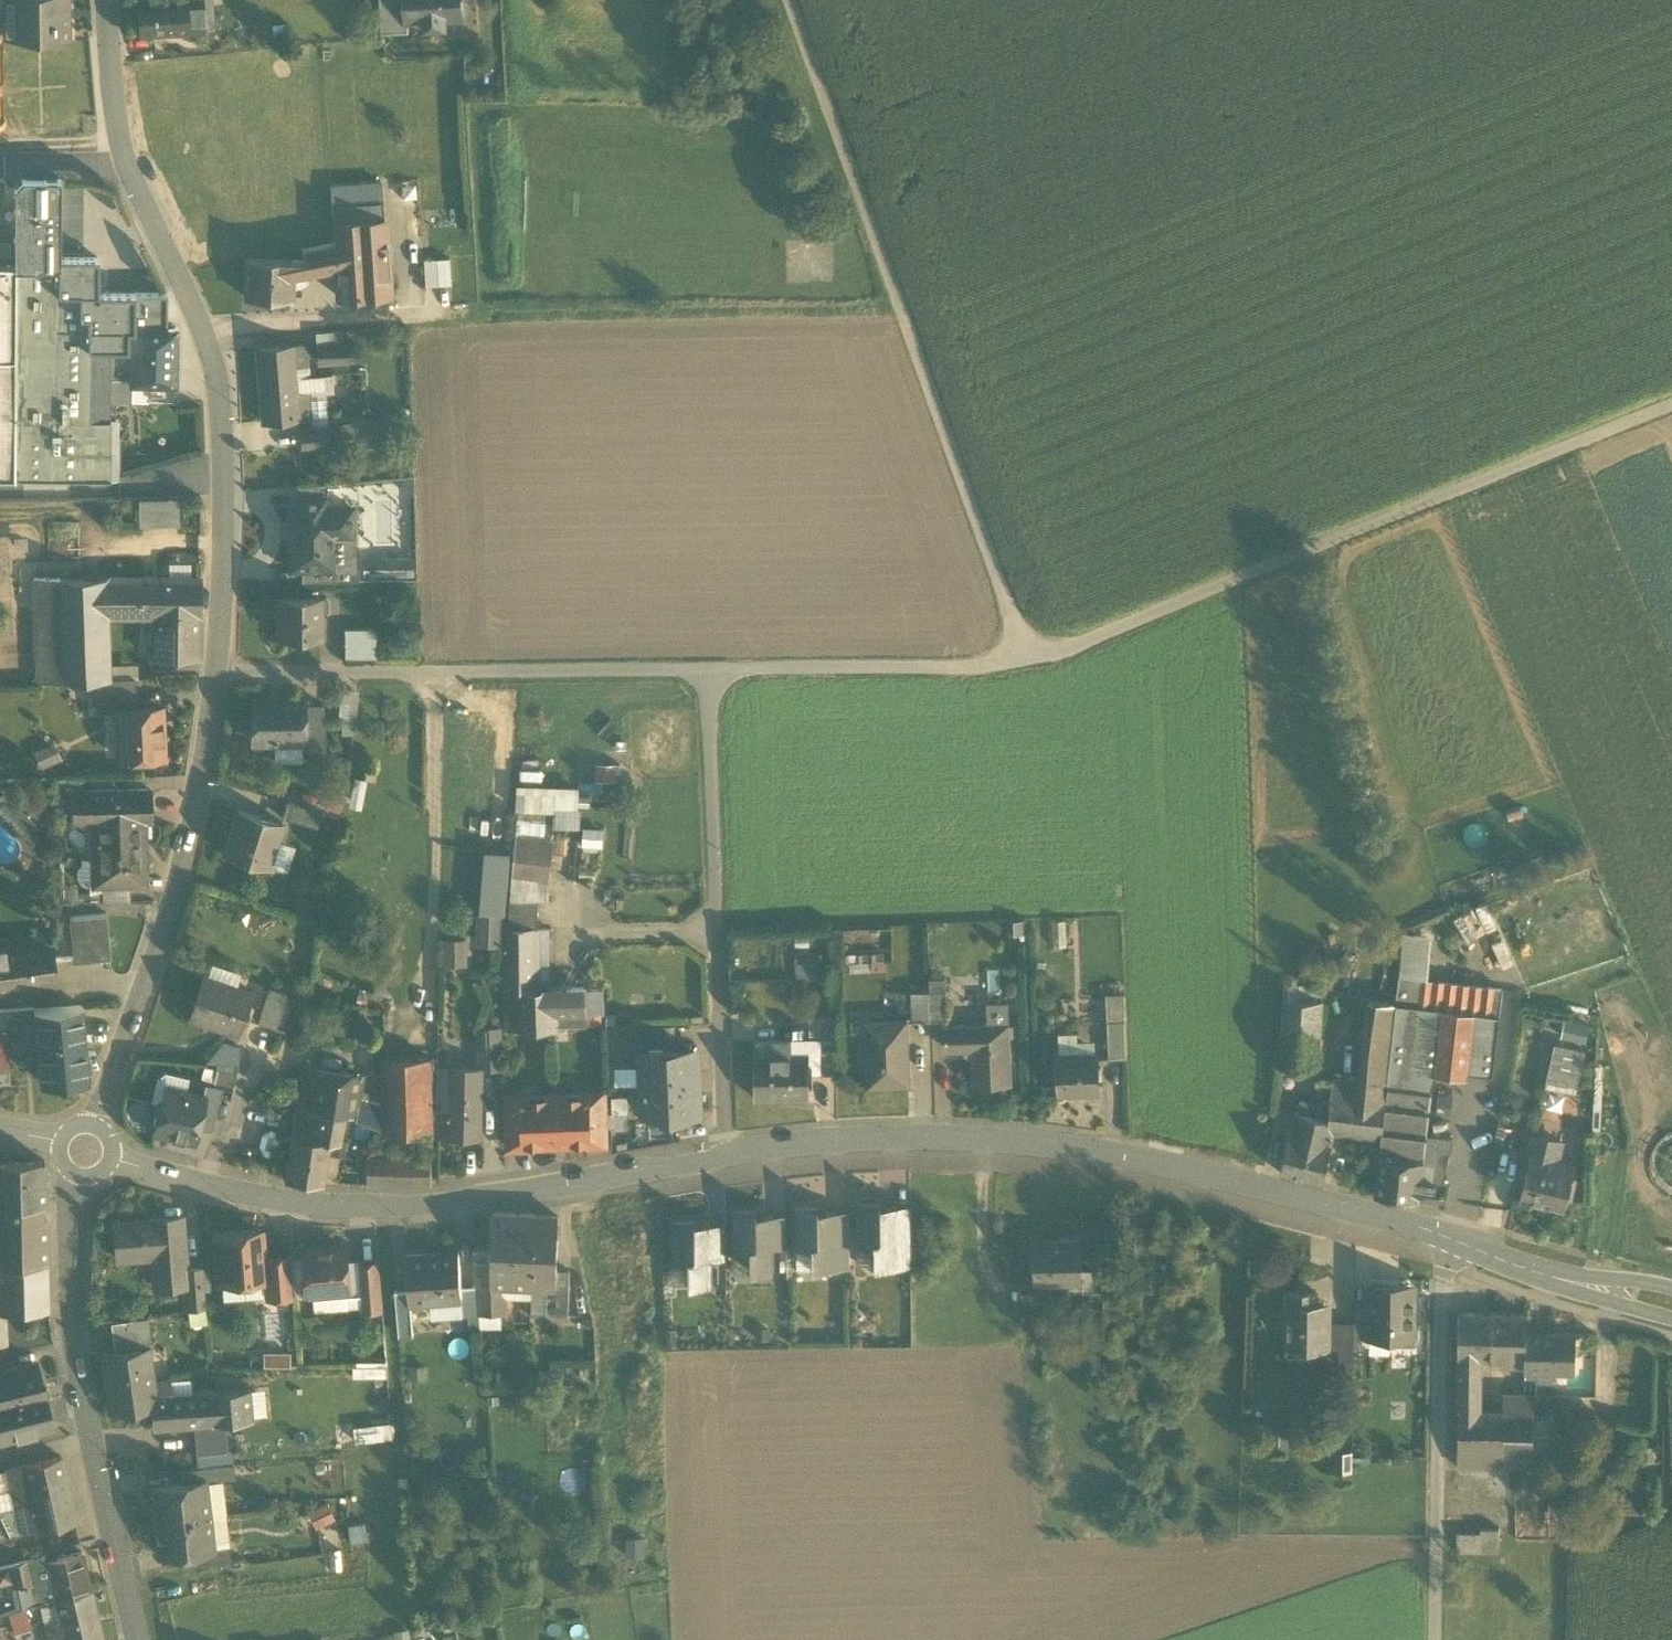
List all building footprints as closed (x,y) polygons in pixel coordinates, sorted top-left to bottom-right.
[(11,39),(10,0),(2,0),(2,39),(11,39)] [(11,39),(68,38),(67,0),(10,0),(11,39)] [(139,35),(189,31),(187,0),(137,0),(139,35)] [(189,31),(213,29),(211,0),(187,0),(189,31)] [(406,0),(380,0),(381,32),(409,31),(408,20),(407,20),(406,0)] [(461,0),(406,0),(407,20),(408,20),(424,19),(444,18),(443,14),(461,13),(461,0)] [(271,24),(272,42),(285,42),(284,23),(271,24)] [(272,42),(271,24),(256,25),(257,43),(272,42)] [(14,266),(14,268),(56,268),(57,268),(57,257),(58,180),(24,180),(24,179),(22,179),(21,180),(22,180),(15,187),(14,186),(13,187),(13,189),(14,190),(14,266)] [(329,187),(331,207),(382,203),(381,184),(329,187)] [(331,207),(332,224),(383,220),(382,203),(331,207)] [(334,244),(323,246),(325,271),(337,269),(339,298),(388,295),(383,220),(332,224),(334,244)] [(303,261),(291,261),(291,278),(325,271),(323,246),(301,250),(303,261)] [(97,257),(57,257),(57,268),(56,268),(55,329),(87,329),(87,293),(93,294),(93,293),(97,293),(97,257)] [(436,260),(437,285),(450,285),(449,259),(436,260)] [(290,298),(291,278),(291,261),(246,260),(245,297),(290,298)] [(423,260),(424,286),(437,285),(436,260),(423,260)] [(13,479),(14,268),(14,266),(13,266),(13,265),(0,265),(0,478),(13,479)] [(55,329),(56,268),(14,268),(13,479),(117,479),(116,420),(108,420),(87,420),(88,379),(89,379),(89,329),(87,329),(55,329)] [(87,329),(89,329),(118,329),(133,329),(133,293),(93,294),(87,293),(87,329)] [(133,293),(133,329),(165,329),(166,293),(133,293)] [(252,300),(252,309),(291,309),(291,300),(252,300)] [(118,363),(118,329),(89,329),(89,379),(108,379),(108,380),(131,381),(131,363),(118,363)] [(174,329),(165,329),(133,329),(118,329),(118,363),(131,363),(131,381),(131,383),(148,384),(148,383),(172,383),(172,384),(173,384),(174,329)] [(315,334),(316,345),(337,343),(336,333),(331,333),(315,334)] [(316,345),(318,364),(349,361),(348,342),(337,343),(316,345)] [(292,348),(294,368),(307,367),(306,347),(292,348)] [(255,351),(258,382),(295,379),(294,368),(292,348),(255,351)] [(310,392),(310,394),(325,393),(334,392),(333,376),(295,379),(296,393),(310,392)] [(87,420),(108,420),(108,403),(108,380),(108,379),(89,379),(88,379),(87,420)] [(261,420),(298,417),(296,393),(295,379),(258,382),(261,420)] [(108,380),(108,403),(131,403),(131,383),(131,381),(108,380)] [(148,383),(148,384),(148,401),(172,401),(172,384),(172,383),(148,383)] [(310,392),(296,393),(298,417),(312,416),(310,394),(310,392)] [(328,427),(325,393),(310,394),(312,416),(313,428),(326,427),(328,427)] [(328,427),(326,427),(313,428),(301,429),(303,447),(328,445),(350,443),(349,425),(328,427)] [(323,500),(327,500),(326,484),(296,486),(296,500),(298,500),(298,498),(322,498),(323,500)] [(181,524),(181,498),(140,499),(141,525),(181,524)] [(301,568),(332,568),(332,566),(331,535),(351,535),(351,507),(323,507),(323,500),(322,498),(298,498),(298,500),(298,507),(289,507),(290,568),(301,568)] [(336,566),(336,571),(352,571),(352,567),(351,535),(331,535),(332,566),(336,566)] [(168,563),(168,579),(191,579),(191,563),(168,563)] [(301,581),(336,581),(336,571),(336,566),(332,566),(332,568),(301,568),(301,581)] [(416,566),(358,567),(359,581),(416,580),(416,566)] [(358,567),(352,567),(352,571),(336,571),(336,581),(359,581),(358,567)] [(100,579),(58,580),(63,681),(94,680),(104,679),(102,618),(100,579)] [(151,579),(100,579),(102,618),(109,618),(150,616),(151,579)] [(168,579),(151,579),(150,616),(198,615),(198,579),(191,579),(168,579)] [(36,682),(63,681),(58,580),(32,580),(36,682)] [(280,636),(319,636),(319,614),(317,614),(317,601),(319,601),(319,598),(280,598),(280,601),(282,601),(282,614),(280,614),(280,636)] [(150,616),(149,657),(198,655),(198,615),(150,616)] [(110,664),(109,618),(102,618),(104,679),(111,679),(110,664)] [(345,657),(376,657),(376,627),(345,627),(345,657)] [(137,663),(110,664),(111,679),(133,678),(138,678),(137,663)] [(94,680),(95,711),(102,711),(116,710),(116,708),(135,707),(133,678),(111,679),(104,679),(94,680)] [(340,713),(354,715),(359,689),(340,686),(337,713),(340,713)] [(253,700),(254,741),(273,741),(300,741),(301,741),(301,730),(301,704),(301,700),(253,700)] [(301,730),(322,730),(321,703),(301,704),(301,730)] [(117,735),(118,757),(162,755),(160,707),(135,707),(116,708),(116,710),(121,710),(122,730),(117,735)] [(116,710),(102,711),(104,736),(117,735),(122,730),(121,710),(116,710)] [(351,733),(354,715),(340,713),(341,733),(351,733)] [(300,741),(301,746),(322,746),(322,730),(301,730),(301,741),(300,741)] [(63,760),(54,741),(32,750),(41,769),(63,760)] [(300,741),(273,741),(273,760),(301,760),(301,746),(300,741)] [(616,762),(596,762),(595,780),(616,780),(616,762)] [(366,778),(353,776),(348,806),(361,808),(366,778)] [(57,778),(57,791),(71,791),(82,790),(82,777),(57,778)] [(517,806),(557,809),(578,808),(579,786),(518,784),(517,806)] [(72,819),(91,818),(90,810),(144,808),(143,803),(146,803),(146,790),(146,789),(82,790),(71,791),(72,819)] [(57,791),(58,820),(72,819),(71,791),(57,791)] [(302,791),(299,804),(314,808),(318,796),(302,791)] [(28,842),(35,822),(25,803),(5,796),(0,798),(0,817),(28,842)] [(340,800),(326,797),(323,812),(337,816),(340,800)] [(281,817),(317,827),(322,811),(314,808),(299,804),(286,800),(281,817)] [(517,806),(515,833),(555,836),(556,825),(557,809),(517,806)] [(144,811),(144,808),(90,810),(91,818),(91,835),(98,834),(99,857),(99,884),(101,884),(129,883),(143,883),(141,837),(144,837),(144,820),(144,811)] [(578,827),(578,808),(557,809),(556,825),(578,827)] [(222,854),(260,866),(268,840),(275,842),(276,839),(281,825),(236,811),(222,854)] [(604,828),(583,827),(582,845),(603,846),(604,828)] [(515,833),(512,876),(536,878),(549,879),(551,879),(553,853),(555,836),(515,833)] [(567,837),(555,836),(553,853),(566,854),(567,837)] [(485,838),(484,849),(509,851),(510,840),(485,838)] [(268,840),(260,866),(277,872),(278,868),(287,871),(296,845),(276,839),(275,842),(268,840)] [(484,849),(481,897),(506,899),(509,851),(484,849)] [(84,884),(99,884),(99,857),(81,857),(81,862),(76,867),(76,876),(80,883),(84,884)] [(535,894),(536,878),(512,876),(510,894),(535,894)] [(549,899),(549,879),(536,878),(535,894),(537,894),(537,898),(549,899)] [(129,883),(101,884),(102,901),(130,900),(129,883)] [(507,928),(535,928),(537,898),(537,894),(535,894),(510,894),(507,928)] [(505,914),(506,899),(481,897),(480,912),(503,914),(505,914)] [(412,901),(402,900),(400,923),(410,924),(412,901)] [(477,912),(476,944),(500,945),(503,914),(480,912),(477,912)] [(71,917),(74,961),(110,958),(106,914),(71,917)] [(1024,918),(1008,919),(1008,934),(1025,934),(1024,918)] [(564,1029),(564,1025),(562,987),(551,987),(534,987),(533,937),(535,937),(535,928),(507,928),(506,948),(506,987),(507,1026),(509,1025),(509,1028),(553,1029),(564,1029)] [(550,928),(535,928),(535,937),(533,937),(534,987),(551,987),(550,928)] [(1402,931),(1397,976),(1425,979),(1430,934),(1402,931)] [(467,938),(442,938),(443,965),(468,965),(467,938)] [(30,989),(31,995),(55,992),(51,950),(26,953),(26,945),(0,949),(0,994),(30,989)] [(795,951),(795,963),(815,962),(815,950),(795,951)] [(212,962),(207,976),(229,984),(235,986),(240,971),(212,962)] [(818,962),(815,962),(795,963),(796,979),(819,978),(818,962)] [(202,974),(200,979),(228,988),(229,984),(207,976),(202,974)] [(1469,983),(1425,979),(1397,976),(1395,994),(1395,1001),(1387,1076),(1409,1078),(1430,1081),(1430,1078),(1429,1078),(1430,1067),(1493,1074),(1502,987),(1469,983)] [(929,977),(930,991),(946,991),(946,977),(943,977),(931,977),(929,977)] [(210,1019),(238,1029),(251,991),(235,986),(229,984),(228,988),(200,979),(188,1016),(208,1023),(210,1019)] [(256,1020),(274,1025),(283,995),(284,993),(266,987),(256,1020)] [(584,987),(562,987),(564,1025),(586,1025),(585,1015),(584,989),(584,987)] [(604,988),(584,989),(585,1015),(605,1014),(604,988)] [(912,1020),(931,1019),(930,991),(911,992),(912,1020)] [(946,991),(930,991),(931,1019),(947,1019),(946,991)] [(1105,994),(1106,1020),(1125,1020),(1124,993),(1105,994)] [(1381,1000),(1395,1001),(1395,994),(1382,993),(1381,1000)] [(293,998),(283,995),(274,1025),(283,1029),(293,998)] [(1366,997),(1357,1076),(1386,1079),(1387,1076),(1395,1001),(1381,1000),(1366,997)] [(1281,1009),(1280,1027),(1319,1029),(1320,1000),(1282,998),(1281,1009)] [(988,1024),(1008,1023),(1008,1002),(987,1002),(988,1024)] [(34,1010),(41,1081),(86,1077),(80,1006),(34,1010)] [(807,1073),(819,1072),(818,1042),(834,1042),(833,1013),(805,1014),(806,1039),(807,1051),(807,1073)] [(1587,1039),(1589,1019),(1563,1017),(1561,1037),(1587,1039)] [(210,1019),(208,1023),(237,1033),(238,1029),(210,1019)] [(865,1021),(868,1084),(908,1082),(905,1019),(865,1021)] [(1126,1055),(1125,1020),(1106,1020),(1107,1055),(1126,1055)] [(972,1046),(973,1083),(1010,1082),(1008,1023),(988,1024),(946,1026),(947,1047),(972,1046)] [(1317,1061),(1319,1029),(1280,1027),(1279,1059),(1317,1061)] [(482,1068),(502,1068),(501,1029),(501,1028),(479,1029),(480,1068),(482,1068)] [(1058,1031),(1059,1053),(1095,1051),(1094,1039),(1077,1040),(1077,1031),(1058,1031)] [(11,1083),(7,1034),(0,1035),(0,1084),(11,1083)] [(755,1040),(756,1056),(780,1056),(781,1039),(755,1040)] [(787,1052),(790,1052),(790,1039),(781,1039),(780,1056),(787,1055),(787,1052)] [(806,1039),(790,1039),(790,1052),(807,1051),(806,1039)] [(216,1067),(234,1072),(241,1045),(222,1040),(205,1061),(217,1062),(216,1067)] [(835,1072),(834,1042),(818,1042),(819,1072),(835,1072)] [(1545,1086),(1573,1093),(1583,1050),(1555,1043),(1545,1086)] [(787,1055),(780,1056),(756,1056),(757,1097),(778,1096),(777,1093),(808,1092),(807,1073),(807,1051),(790,1052),(787,1052),(787,1055)] [(1056,1053),(1058,1089),(1097,1087),(1095,1051),(1059,1053),(1056,1053)] [(642,1066),(643,1084),(698,1082),(697,1053),(642,1055),(642,1066)] [(387,1131),(431,1135),(429,1056),(385,1057),(386,1105),(387,1131)] [(302,1064),(296,1107),(331,1112),(337,1068),(302,1064)] [(615,1085),(643,1084),(642,1066),(614,1067),(615,1085)] [(234,1072),(216,1067),(212,1081),(231,1085),(234,1072)] [(435,1136),(480,1137),(482,1068),(480,1068),(451,1067),(450,1109),(438,1109),(436,1109),(435,1135),(435,1136)] [(439,1067),(438,1109),(450,1109),(451,1067),(439,1067)] [(353,1116),(356,1119),(359,1098),(363,1072),(337,1068),(331,1112),(344,1114),(353,1116)] [(150,1100),(156,1101),(162,1098),(165,1087),(182,1091),(185,1092),(189,1076),(165,1070),(156,1077),(150,1100)] [(1349,1099),(1384,1103),(1386,1079),(1357,1076),(1356,1082),(1350,1082),(1349,1099)] [(1387,1076),(1386,1079),(1384,1103),(1427,1107),(1430,1082),(1430,1081),(1409,1078),(1387,1076)] [(1346,1128),(1349,1099),(1350,1082),(1331,1080),(1328,1117),(1327,1127),(1333,1127),(1346,1128)] [(699,1112),(698,1082),(643,1084),(644,1114),(699,1112)] [(1425,1132),(1449,1135),(1453,1100),(1446,1100),(1448,1084),(1430,1082),(1427,1107),(1425,1132)] [(197,1127),(212,1131),(222,1087),(204,1083),(201,1096),(205,1097),(197,1127)] [(165,1087),(162,1098),(163,1097),(172,1099),(181,1094),(182,1091),(165,1087)] [(155,1130),(193,1139),(196,1127),(197,1127),(205,1097),(201,1096),(185,1092),(182,1091),(181,1094),(172,1099),(163,1097),(162,1098),(156,1101),(154,1110),(158,1116),(155,1130)] [(591,1096),(592,1126),(608,1125),(608,1113),(607,1092),(589,1092),(589,1096),(591,1096)] [(503,1096),(504,1129),(505,1129),(521,1129),(520,1099),(522,1098),(522,1095),(503,1096)] [(612,1113),(629,1112),(628,1095),(611,1095),(612,1113)] [(585,1099),(555,1100),(557,1138),(564,1138),(564,1144),(586,1143),(586,1133),(592,1132),(592,1126),(591,1096),(589,1096),(585,1096),(585,1099)] [(376,1102),(359,1098),(356,1119),(357,1120),(373,1126),(376,1102)] [(550,1139),(557,1138),(555,1100),(525,1101),(525,1098),(522,1098),(520,1099),(521,1129),(521,1135),(527,1135),(528,1145),(550,1144),(550,1139)] [(1346,1128),(1381,1132),(1384,1103),(1349,1099),(1346,1128)] [(386,1105),(376,1102),(373,1126),(387,1131),(386,1105)] [(1427,1107),(1384,1103),(1381,1132),(1378,1155),(1374,1194),(1417,1198),(1441,1201),(1443,1182),(1444,1176),(1428,1175),(1428,1180),(1420,1180),(1425,1132),(1427,1107)] [(344,1114),(331,1112),(296,1107),(284,1178),(321,1180),(325,1161),(322,1161),(324,1153),(327,1138),(339,1140),(344,1114)] [(1293,1109),(1288,1133),(1330,1142),(1333,1127),(1327,1127),(1328,1117),(1293,1109)] [(612,1113),(608,1113),(608,1125),(614,1125),(615,1130),(629,1129),(629,1112),(612,1113)] [(609,1145),(608,1125),(592,1126),(592,1132),(586,1133),(586,1143),(586,1146),(609,1145)] [(521,1129),(505,1129),(505,1149),(528,1148),(528,1145),(527,1135),(521,1135),(521,1129)] [(1449,1135),(1425,1132),(1420,1180),(1428,1180),(1428,1175),(1444,1176),(1451,1135),(1449,1135)] [(1322,1180),(1330,1142),(1288,1133),(1280,1170),(1322,1180)] [(1649,1177),(1655,1189),(1666,1198),(1671,1199),(1671,1133),(1660,1140),(1651,1150),(1647,1164),(1649,1177)] [(1534,1135),(1530,1153),(1557,1159),(1561,1141),(1534,1135)] [(324,1153),(335,1155),(339,1140),(327,1138),(324,1153)] [(325,1161),(321,1180),(335,1181),(338,1156),(335,1155),(324,1153),(322,1161),(325,1161)] [(1575,1163),(1557,1159),(1530,1153),(1519,1197),(1564,1208),(1575,1163)] [(365,1183),(432,1185),(433,1160),(366,1158),(365,1183)] [(45,1205),(44,1161),(37,1161),(0,1162),(0,1206),(45,1205)] [(862,1203),(862,1240),(875,1239),(876,1265),(898,1264),(897,1211),(897,1207),(881,1208),(881,1202),(862,1203)] [(45,1205),(0,1206),(0,1251),(0,1266),(47,1265),(45,1218),(40,1218),(40,1207),(45,1207),(45,1205)] [(800,1207),(800,1244),(813,1243),(814,1268),(836,1268),(835,1215),(835,1211),(819,1211),(819,1206),(800,1207)] [(751,1247),(752,1271),(774,1271),(774,1247),(773,1218),(773,1214),(757,1215),(757,1209),(738,1210),(739,1247),(751,1247)] [(501,1285),(531,1286),(532,1216),(533,1213),(494,1211),(492,1250),(490,1285),(501,1285)] [(897,1211),(898,1264),(911,1264),(910,1211),(897,1211)] [(835,1215),(836,1268),(850,1268),(849,1214),(835,1215)] [(558,1217),(532,1216),(531,1286),(546,1287),(556,1287),(557,1271),(558,1217)] [(160,1255),(162,1286),(184,1284),(186,1284),(185,1269),(181,1217),(150,1219),(150,1220),(115,1223),(118,1259),(148,1256),(160,1255)] [(773,1218),(774,1247),(787,1247),(787,1218),(773,1218)] [(677,1221),(677,1258),(690,1258),(690,1283),(713,1283),(712,1258),(712,1229),(712,1226),(696,1226),(695,1221),(677,1221)] [(712,1258),(725,1258),(725,1229),(712,1229),(712,1258)] [(220,1281),(221,1281),(263,1277),(264,1277),(263,1257),(261,1231),(216,1235),(220,1281)] [(863,1265),(876,1265),(875,1239),(862,1240),(863,1265)] [(1070,1287),(1103,1286),(1102,1279),(1114,1279),(1114,1270),(1082,1271),(1080,1246),(1061,1246),(1061,1242),(1036,1242),(1037,1282),(1070,1281),(1070,1287)] [(801,1269),(814,1268),(813,1243),(800,1244),(801,1269)] [(307,1291),(312,1291),(348,1288),(346,1259),(345,1247),(303,1250),(307,1291)] [(476,1286),(478,1313),(499,1313),(508,1313),(508,1298),(507,1295),(500,1295),(501,1285),(490,1285),(492,1250),(473,1249),(476,1286)] [(410,1289),(411,1303),(413,1303),(432,1302),(431,1299),(460,1297),(462,1297),(461,1287),(458,1252),(456,1252),(456,1254),(427,1256),(427,1254),(407,1256),(410,1289)] [(264,1295),(264,1297),(293,1294),(290,1254),(263,1257),(264,1277),(263,1277),(264,1295)] [(160,1255),(148,1256),(151,1287),(162,1286),(160,1255)] [(360,1258),(346,1259),(348,1288),(312,1291),(313,1309),(350,1306),(363,1305),(359,1265),(360,1264),(360,1258)] [(677,1283),(690,1283),(690,1258),(677,1258),(677,1283)] [(363,1305),(363,1309),(383,1307),(379,1263),(360,1264),(359,1265),(363,1305)] [(47,1265),(0,1266),(0,1311),(2,1311),(48,1309),(47,1265)] [(184,1284),(186,1310),(206,1307),(203,1267),(185,1269),(186,1284),(184,1284)] [(545,1314),(567,1314),(569,1272),(557,1271),(556,1287),(546,1287),(545,1314)] [(264,1295),(263,1277),(221,1281),(222,1294),(227,1298),(264,1295)] [(1370,1332),(1392,1332),(1392,1330),(1412,1329),(1413,1290),(1397,1289),(1397,1284),(1368,1284),(1368,1300),(1369,1300),(1369,1332),(1370,1332)] [(507,1295),(508,1298),(530,1299),(531,1286),(501,1285),(500,1295),(507,1295)] [(460,1297),(462,1316),(478,1315),(478,1313),(476,1286),(461,1287),(462,1297),(460,1297)] [(546,1287),(531,1286),(530,1299),(530,1313),(545,1314),(546,1287)] [(1302,1347),(1327,1347),(1327,1320),(1323,1320),(1322,1300),(1317,1300),(1317,1294),(1315,1292),(1305,1292),(1305,1288),(1305,1287),(1287,1288),(1287,1311),(1277,1311),(1277,1334),(1283,1334),(1291,1334),(1291,1340),(1302,1340),(1302,1347)] [(1316,1288),(1305,1288),(1305,1292),(1315,1292),(1317,1294),(1317,1300),(1322,1300),(1321,1293),(1316,1288)] [(395,1290),(399,1336),(415,1335),(413,1303),(411,1303),(410,1289),(395,1290)] [(431,1299),(432,1302),(433,1318),(462,1316),(460,1297),(431,1299)] [(1354,1337),(1370,1337),(1370,1332),(1369,1332),(1369,1300),(1368,1300),(1355,1300),(1354,1321),(1354,1337)] [(207,1323),(206,1307),(186,1310),(187,1324),(207,1323)] [(500,1329),(499,1313),(478,1313),(478,1315),(479,1329),(500,1329)] [(1480,1358),(1489,1357),(1491,1314),(1459,1313),(1459,1357),(1480,1358)] [(1489,1357),(1499,1358),(1525,1358),(1526,1333),(1526,1314),(1491,1314),(1489,1357)] [(110,1322),(114,1352),(146,1348),(146,1349),(151,1348),(147,1316),(110,1322)] [(1327,1320),(1327,1347),(1339,1347),(1339,1344),(1354,1345),(1354,1337),(1354,1321),(1327,1320)] [(677,1328),(666,1328),(666,1346),(677,1346),(677,1328)] [(1573,1335),(1526,1333),(1525,1358),(1524,1368),(1525,1369),(1537,1369),(1572,1370),(1573,1335)] [(1283,1347),(1302,1347),(1302,1340),(1291,1340),(1291,1334),(1283,1334),(1283,1347)] [(1389,1337),(1370,1337),(1370,1351),(1389,1352),(1389,1337)] [(1338,1363),(1354,1364),(1354,1345),(1339,1344),(1339,1347),(1338,1363)] [(111,1410),(151,1404),(153,1404),(152,1396),(150,1381),(146,1349),(146,1348),(114,1352),(103,1354),(111,1410)] [(263,1351),(263,1365),(289,1365),(289,1351),(263,1351)] [(357,1365),(387,1364),(386,1354),(357,1354),(357,1365)] [(1480,1397),(1480,1358),(1459,1357),(1458,1411),(1475,1412),(1475,1397),(1480,1397)] [(1524,1368),(1525,1358),(1499,1358),(1498,1367),(1524,1368)] [(15,1435),(18,1437),(35,1432),(37,1430),(52,1426),(45,1400),(50,1398),(46,1387),(42,1388),(35,1361),(20,1365),(18,1364),(1,1368),(0,1369),(0,1439),(15,1435)] [(427,1363),(408,1365),(409,1380),(429,1378),(427,1363)] [(387,1364),(357,1365),(352,1365),(352,1377),(388,1376),(387,1364)] [(1537,1394),(1537,1369),(1525,1369),(1524,1394),(1534,1394),(1537,1394)] [(150,1381),(152,1396),(172,1395),(170,1380),(169,1378),(150,1381)] [(191,1378),(170,1380),(172,1395),(192,1393),(191,1392),(191,1378)] [(265,1387),(248,1388),(250,1415),(266,1414),(265,1387)] [(192,1393),(172,1395),(152,1396),(153,1404),(151,1404),(152,1425),(250,1418),(250,1415),(248,1388),(191,1392),(192,1393)] [(1503,1394),(1502,1412),(1517,1412),(1515,1450),(1533,1451),(1533,1417),(1533,1413),(1534,1394),(1524,1394),(1503,1394)] [(1458,1411),(1458,1425),(1474,1425),(1475,1412),(1458,1411)] [(1502,1412),(1475,1412),(1474,1425),(1458,1425),(1458,1449),(1503,1450),(1502,1412)] [(1503,1450),(1515,1450),(1517,1412),(1502,1412),(1503,1450)] [(1551,1417),(1533,1417),(1533,1451),(1550,1452),(1551,1417)] [(356,1442),(393,1438),(392,1421),(354,1426),(356,1442)] [(194,1427),(196,1454),(226,1451),(224,1425),(194,1427)] [(1632,1460),(1631,1445),(1622,1445),(1622,1460),(1632,1460)] [(1503,1468),(1503,1450),(1458,1449),(1458,1467),(1503,1468)] [(1352,1451),(1332,1450),(1332,1466),(1332,1472),(1351,1472),(1352,1451)] [(1532,1468),(1533,1451),(1515,1450),(1503,1450),(1503,1468),(1532,1468)] [(196,1454),(197,1468),(219,1465),(226,1464),(226,1451),(196,1454)] [(23,1466),(37,1528),(74,1519),(60,1457),(23,1466)] [(221,1479),(235,1478),(233,1464),(226,1464),(219,1465),(221,1479)] [(181,1470),(182,1483),(203,1480),(204,1481),(221,1479),(219,1465),(197,1468),(181,1470)] [(23,1466),(5,1470),(16,1513),(20,1532),(37,1528),(23,1466)] [(0,1471),(0,1535),(1,1537),(10,1534),(5,1515),(16,1513),(5,1470),(0,1471)] [(221,1479),(204,1481),(208,1514),(225,1512),(221,1479)] [(1654,1479),(1654,1495),(1666,1495),(1666,1479),(1654,1479)] [(151,1487),(155,1521),(208,1514),(204,1481),(203,1480),(182,1483),(151,1487)] [(1626,1486),(1617,1485),(1617,1508),(1626,1509),(1626,1486)] [(306,1511),(314,1528),(334,1518),(326,1501),(306,1511)] [(229,1545),(225,1512),(208,1514),(212,1547),(229,1545)] [(5,1515),(10,1534),(20,1532),(16,1513),(5,1515)] [(212,1547),(208,1514),(155,1521),(159,1555),(190,1551),(212,1548),(212,1547)] [(365,1522),(347,1523),(348,1542),(367,1541),(365,1522)] [(1480,1532),(1456,1532),(1456,1552),(1481,1552),(1499,1552),(1499,1542),(1499,1527),(1480,1527),(1480,1532)] [(645,1537),(625,1538),(626,1557),(646,1556),(645,1537)] [(190,1551),(192,1564),(231,1559),(229,1545),(212,1547),(212,1548),(190,1551)] [(82,1552),(46,1561),(54,1599),(90,1590),(82,1552)] [(34,1605),(54,1599),(46,1561),(45,1554),(26,1560),(31,1584),(15,1587),(18,1601),(22,1600),(24,1608),(25,1608),(34,1605)] [(14,1583),(15,1587),(31,1584),(26,1560),(10,1565),(14,1583)] [(10,1565),(0,1568),(0,1586),(14,1583),(10,1565)] [(90,1590),(54,1599),(55,1603),(60,1624),(46,1626),(49,1639),(102,1639),(90,1590)] [(41,1606),(46,1626),(60,1624),(55,1603),(41,1606)] [(8,1613),(14,1634),(31,1629),(25,1608),(24,1608),(8,1613)] [(391,1629),(393,1639),(411,1639),(408,1626),(391,1629)]
